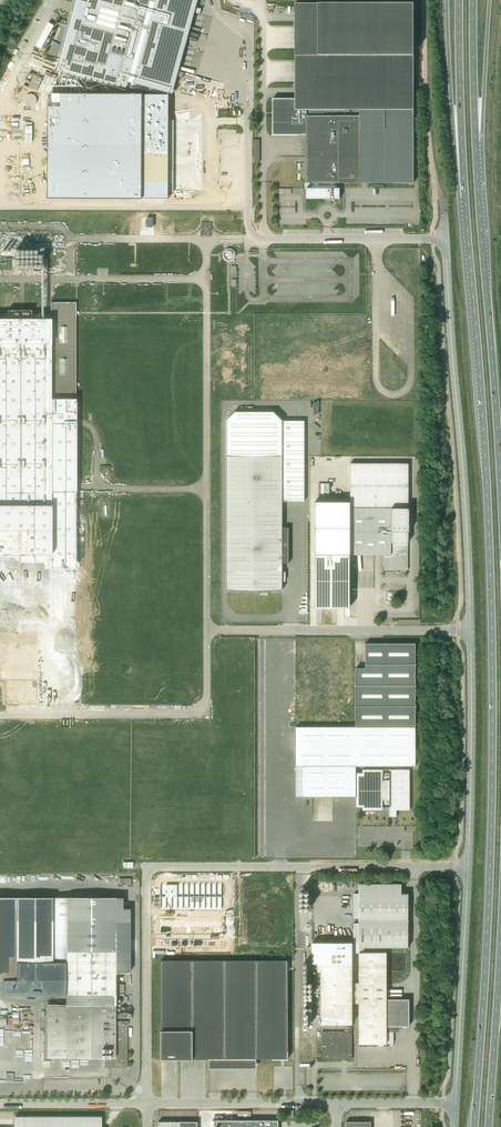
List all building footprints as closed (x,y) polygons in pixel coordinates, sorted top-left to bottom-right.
[(44,108),(48,109),(48,201),(168,201),(168,94),(172,94),(170,93),(174,76),(182,78),(183,73),(175,71),(176,70),(182,47),(187,30),(191,12),(192,12),(192,11),(199,13),(201,9),(193,7),(195,0),(76,0),(59,64),(56,63),(44,108)] [(413,5),(295,5),(295,55),(295,98),(274,98),(274,135),(306,135),(306,183),(312,183),(312,188),(306,188),(306,199),(330,199),(330,200),(334,200),(334,199),(340,199),(340,188),(337,188),(337,183),(413,183),(413,55),(413,5)] [(22,83),(29,87),(32,82),(24,78),(22,83)] [(3,667),(12,702),(59,704),(60,673),(111,631),(31,322),(80,324),(74,301),(0,320),(0,360),(4,360),(10,384),(16,388),(18,388),(27,380),(41,390),(41,394),(37,400),(48,397),(48,414),(18,412),(17,421),(0,421),(0,428),(16,448),(0,461),(0,666),(3,667)] [(227,420),(227,590),(282,590),(282,563),(289,563),(289,528),(282,527),(282,501),(304,501),(304,421),(282,421),(282,420),(274,412),(235,412),(227,420)] [(316,555),(316,608),(350,608),(350,555),(356,555),(374,555),(381,555),(383,555),(383,566),(383,572),(392,572),(392,571),(391,571),(391,570),(408,570),(408,564),(408,543),(408,537),(409,508),(409,463),(350,463),(350,502),(316,502),(316,555)] [(303,796),(356,796),(356,806),(356,807),(362,807),(362,810),(377,810),(383,810),(383,807),(389,807),(389,810),(389,817),(397,817),(397,810),(410,810),(410,769),(362,769),(362,773),(356,773),(356,766),(416,766),(415,643),(366,643),(366,668),(356,668),(356,727),(297,727),(296,727),(296,766),(302,766),(303,796)] [(160,884),(160,909),(222,909),(222,884),(216,884),(210,884),(205,884),(199,884),(194,884),(188,884),(183,884),(177,884),(172,884),(166,884),(160,884)] [(312,942),(312,963),(318,963),(318,971),(321,971),(321,1023),(344,1023),(344,1032),(322,1032),(322,1059),(342,1059),(342,1061),(346,1061),(346,1059),(352,1059),(352,1023),(352,1003),(359,1003),(359,1043),(387,1043),(394,1043),(394,1032),(387,1032),(387,1026),(400,1026),(409,1026),(409,999),(387,999),(387,952),(364,952),(364,947),(408,947),(408,894),(401,894),(359,893),(359,917),(359,923),(359,981),(352,981),(352,943),(352,942),(312,942)] [(16,979),(47,979),(47,994),(66,994),(66,1004),(47,1004),(47,1057),(66,1057),(104,1057),(105,1068),(122,1068),(127,1068),(127,1061),(126,1061),(126,1057),(127,1057),(127,1026),(115,1026),(115,973),(130,973),(130,908),(122,908),(122,897),(115,897),(52,897),(0,897),(0,979),(16,979)] [(160,917),(160,933),(187,933),(187,930),(187,927),(189,927),(190,927),(190,933),(220,933),(220,925),(220,917),(160,917)] [(161,1059),(177,1059),(288,1059),(288,960),(161,960),(161,1059)] [(101,1116),(15,1116),(15,1121),(15,1126),(101,1126),(101,1116)]
